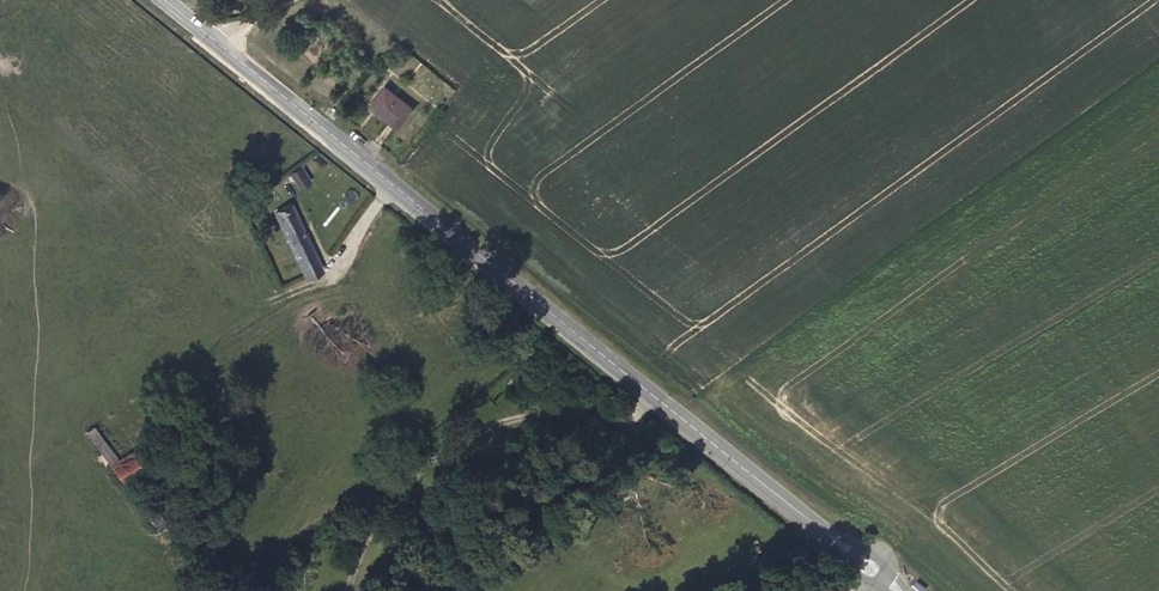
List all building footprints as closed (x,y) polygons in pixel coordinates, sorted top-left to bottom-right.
[(412,109),(385,87),(370,106),(397,128),(412,109)] [(295,181),(305,173),(300,166),(290,173),(295,181)] [(310,181),(305,173),(295,181),(300,188),(310,181)] [(321,269),(291,204),(275,212),(305,276),(321,269)] [(90,403),(83,393),(68,404),(74,413),(90,403)] [(125,482),(157,529),(165,523),(148,498),(149,497),(134,476),(144,470),(132,453),(119,460),(94,427),(87,432),(112,466),(124,482),(125,482)]
